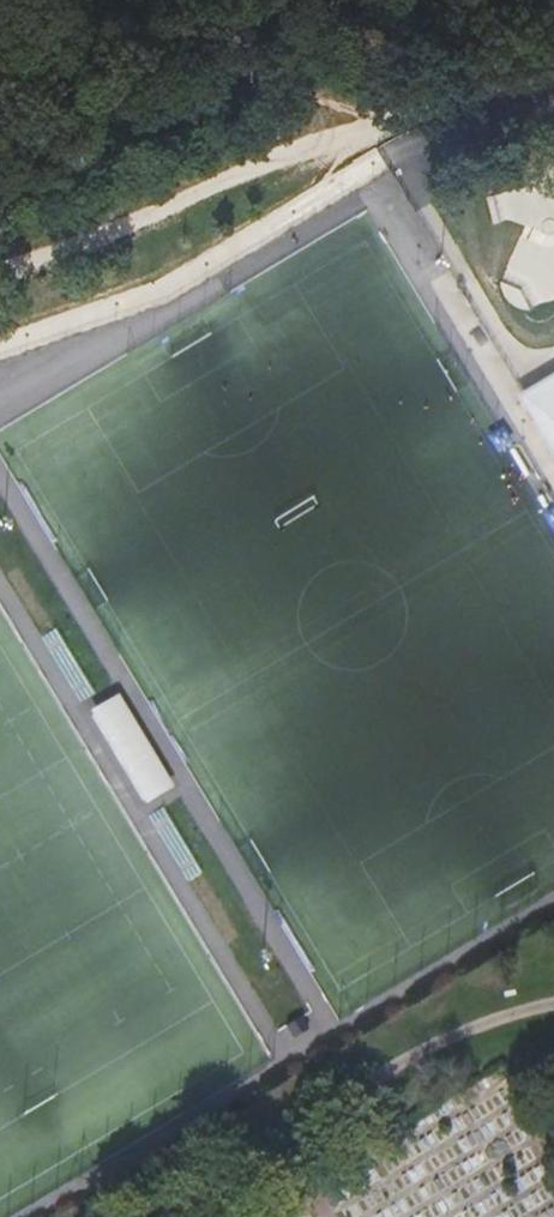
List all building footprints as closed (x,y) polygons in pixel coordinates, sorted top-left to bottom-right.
[(517,395),(553,456),(553,372),(517,395)]
